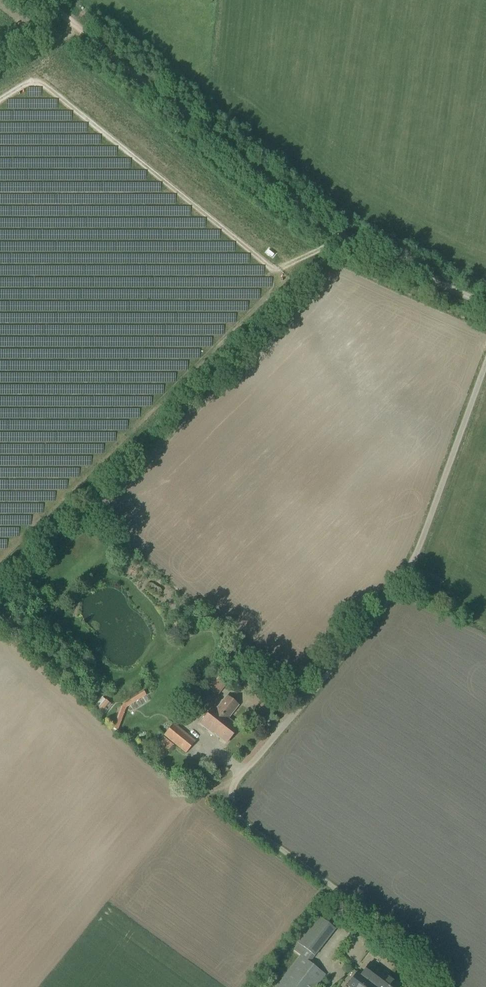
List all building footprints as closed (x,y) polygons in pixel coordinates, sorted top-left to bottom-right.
[(263,231),(249,221),(242,230),(257,241),(263,231)] [(218,696),(233,676),(217,664),(202,684),(218,696)] [(149,701),(146,696),(146,695),(143,691),(123,703),(120,707),(112,729),(118,731),(125,709),(126,708),(130,705),(133,710),(136,708),(133,703),(135,702),(138,706),(142,704),(139,700),(143,697),(146,702),(149,701)] [(229,718),(240,705),(227,695),(217,707),(214,705),(198,724),(225,745),(241,727),(229,718)] [(102,711),(109,703),(105,700),(98,708),(102,711)] [(185,754),(196,741),(174,723),(163,736),(185,754)] [(336,929),(318,915),(297,943),(298,944),(293,950),(300,955),(275,986),(317,986),(326,975),(310,962),(314,957),(315,957),(336,929)] [(367,934),(362,940),(372,948),(377,941),(367,934)] [(360,976),(374,986),(396,986),(399,984),(370,962),(360,975),(360,976)] [(346,986),(348,986),(374,986),(360,976),(360,975),(358,974),(356,972),(346,986)]
